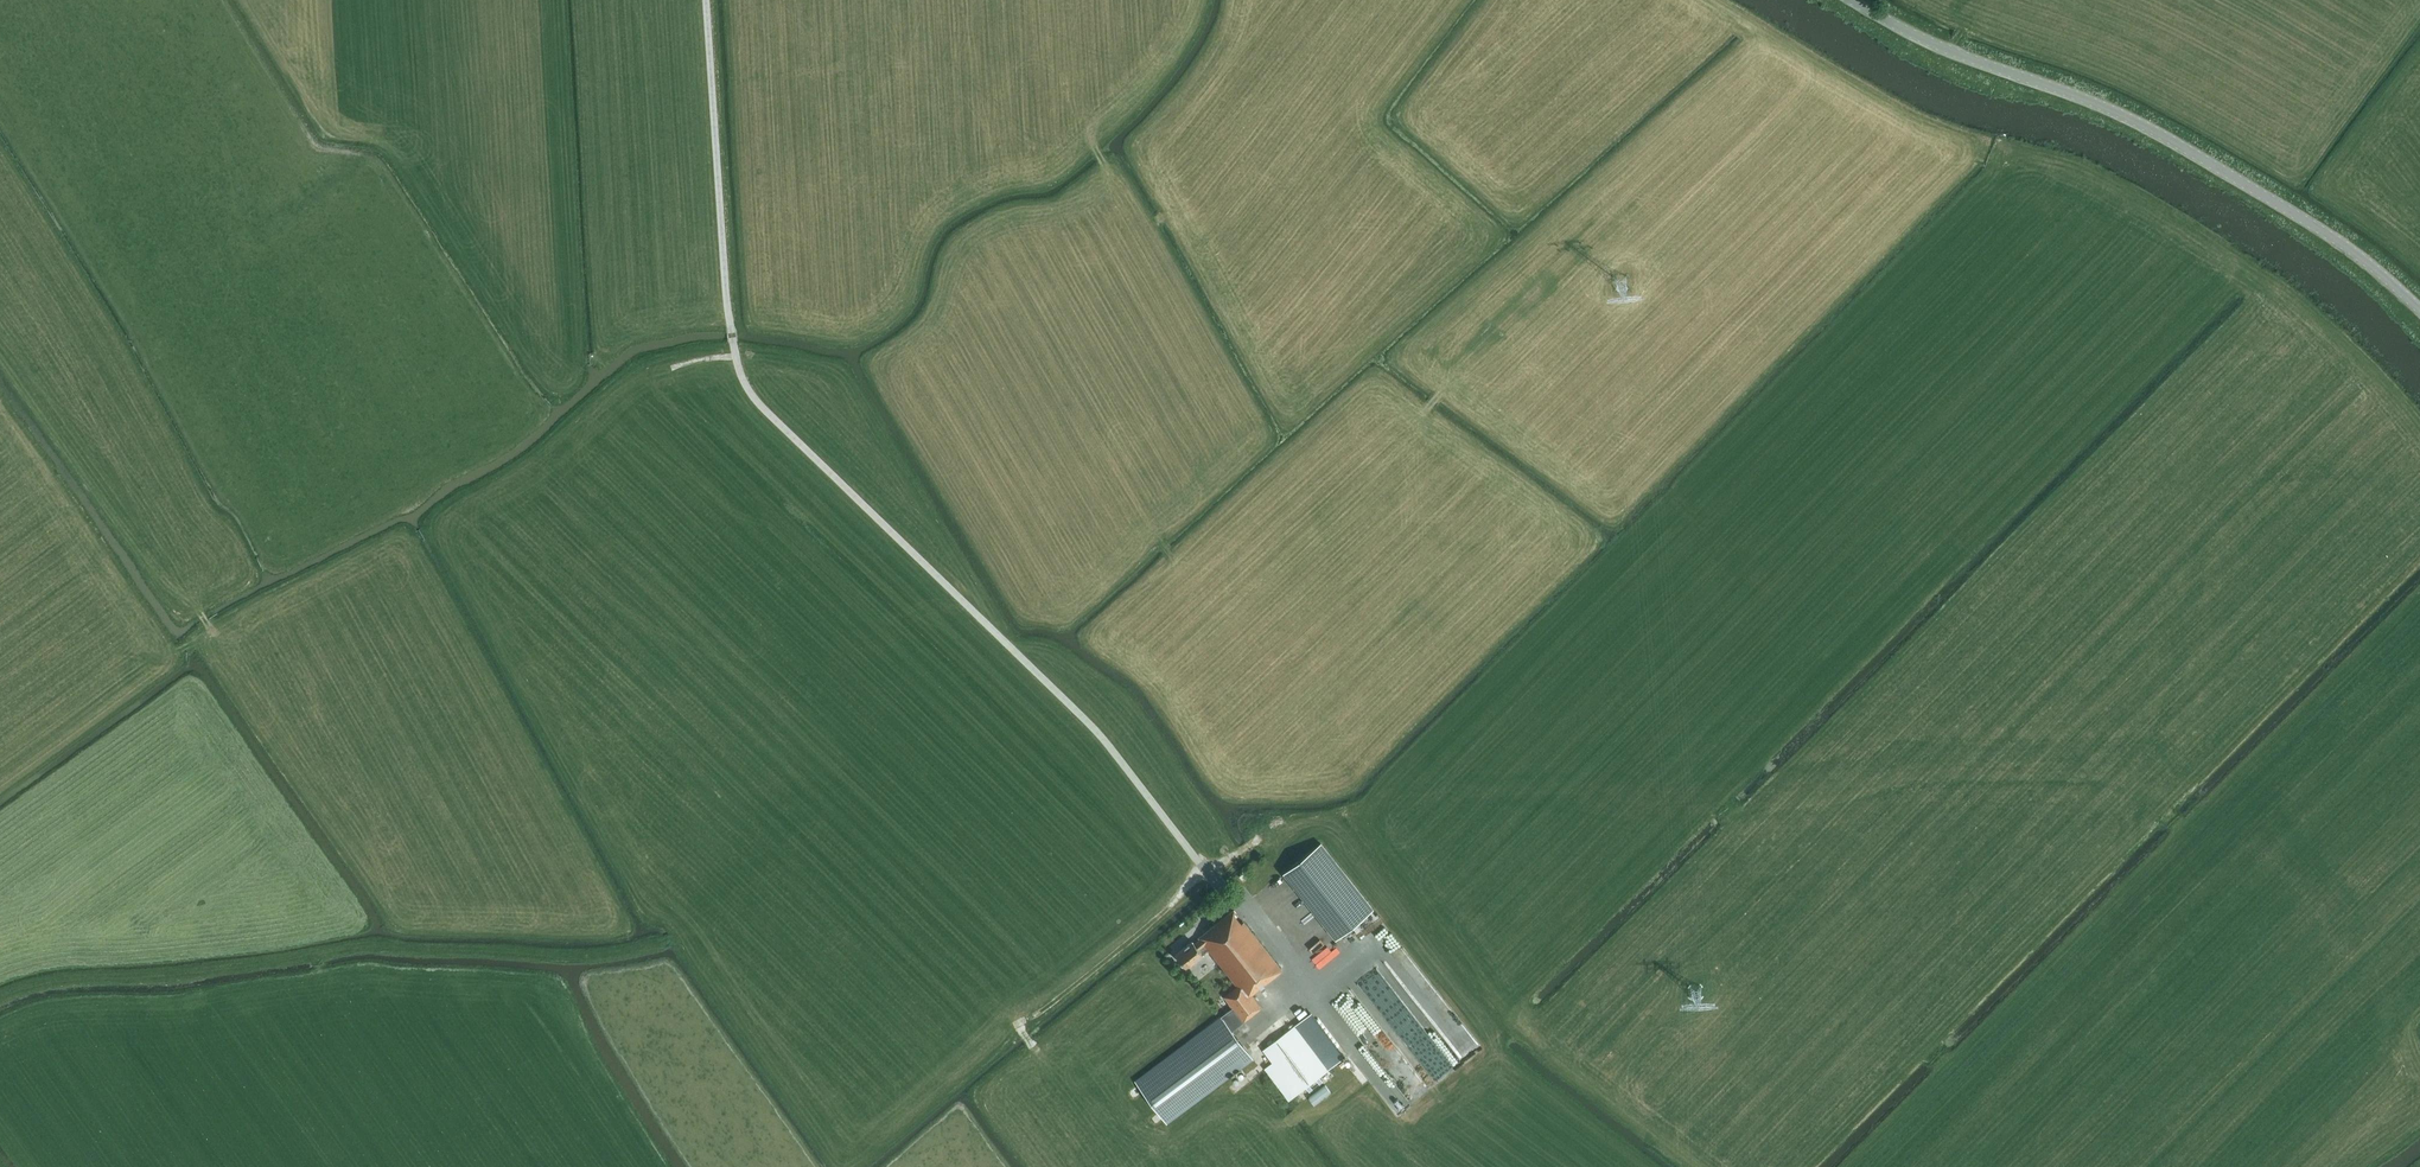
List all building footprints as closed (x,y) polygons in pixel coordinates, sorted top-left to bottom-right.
[(1321,843),(1283,872),(1335,938),(1372,908),(1321,843)] [(1184,947),(1176,954),(1186,967),(1203,954),(1202,953),(1208,949),(1237,986),(1224,996),(1232,1006),(1244,1021),(1262,1007),(1252,994),(1282,970),(1244,921),(1241,923),(1234,914),(1236,912),(1234,909),(1199,937),(1201,939),(1195,944),(1193,941),(1190,943),(1188,941),(1183,945),(1184,947)] [(1422,1022),(1453,1061),(1480,1039),(1451,1002),(1438,1012),(1432,1004),(1426,1009),(1384,957),(1350,984),(1387,1030),(1398,1021),(1401,1025),(1406,1020),(1413,1029),(1422,1022)] [(1195,1035),(1135,1080),(1166,1122),(1253,1057),(1232,1030),(1244,1021),(1232,1006),(1221,1014),(1194,1034),(1195,1035)] [(1263,1050),(1272,1062),(1264,1068),(1289,1100),(1328,1070),(1294,1025),(1263,1050)]
